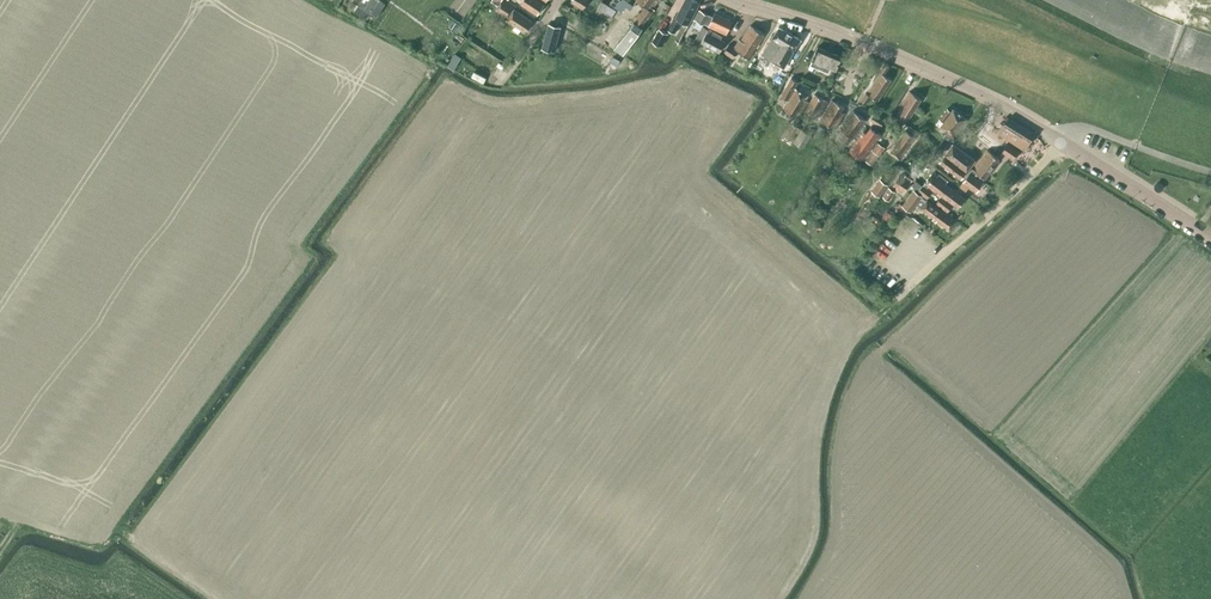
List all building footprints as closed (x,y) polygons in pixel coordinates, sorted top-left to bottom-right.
[(358,4),(354,10),(366,18),(370,12),(376,17),(384,4),(378,0),(352,0),(358,4)] [(491,0),(498,5),(496,8),(503,13),(501,16),(504,18),(506,15),(508,16),(515,6),(507,0),(506,0),(491,0)] [(537,14),(545,3),(540,0),(522,0),(520,3),(537,14)] [(645,6),(614,47),(623,54),(642,27),(641,26),(653,11),(651,10),(658,0),(636,0),(645,6)] [(695,0),(684,0),(675,17),(674,16),(667,29),(675,32),(681,20),(688,24),(699,2),(695,0)] [(602,1),(596,11),(610,20),(616,10),(602,1)] [(515,6),(508,16),(507,19),(515,25),(513,29),(518,32),(521,28),(525,32),(532,21),(514,9),(516,6),(515,6)] [(733,21),(714,12),(712,16),(699,9),(694,19),(704,24),(705,23),(727,34),(733,21)] [(589,32),(592,26),(585,22),(582,28),(589,32)] [(543,47),(553,50),(560,26),(549,23),(543,47)] [(739,38),(733,47),(729,44),(724,51),(733,58),(738,50),(749,57),(764,33),(750,24),(741,39),(739,38)] [(801,38),(779,25),(762,54),(784,67),(801,38)] [(720,38),(722,36),(708,28),(708,29),(703,26),(696,38),(701,41),(719,52),(725,41),(720,38)] [(668,33),(659,28),(652,41),(662,46),(668,33)] [(462,53),(460,56),(479,69),(481,66),(489,72),(497,60),(469,41),(461,52),(462,53)] [(841,56),(817,46),(812,60),(810,65),(828,72),(830,68),(835,70),(841,56)] [(454,69),(458,62),(451,58),(447,65),(454,69)] [(884,74),(890,65),(884,62),(879,71),(880,72),(867,93),(865,92),(860,100),(865,104),(871,95),(878,100),(891,79),(884,74)] [(867,74),(873,77),(878,65),(873,63),(867,74)] [(808,94),(795,87),(798,81),(791,77),(780,96),(787,100),(783,107),(799,117),(808,101),(805,99),(808,94)] [(899,110),(895,116),(902,121),(904,118),(906,115),(909,117),(921,98),(910,91),(898,110),(899,110)] [(828,100),(815,93),(804,112),(817,119),(828,100)] [(820,119),(836,128),(845,112),(842,111),(844,106),(832,99),(820,119)] [(967,118),(953,108),(951,111),(947,108),(936,122),(940,125),(939,126),(947,131),(943,136),(950,141),(967,118)] [(845,131),(840,138),(848,144),(866,119),(853,110),(840,128),(845,131)] [(884,120),(874,113),(871,120),(880,126),(884,120)] [(1034,134),(1008,118),(998,130),(1023,148),(1034,134)] [(784,136),(794,141),(801,128),(792,123),(784,136)] [(849,150),(862,159),(880,134),(871,126),(866,132),(863,131),(849,150)] [(803,147),(811,134),(801,128),(794,141),(803,147)] [(916,137),(905,129),(890,151),(901,159),(916,137)] [(879,155),(884,147),(878,142),(872,150),(879,155)] [(956,163),(953,161),(962,149),(953,143),(939,162),(951,170),(956,163)] [(1002,151),(1014,159),(1019,151),(1007,143),(1002,151)] [(956,163),(951,170),(961,178),(975,159),(962,149),(953,161),(956,163)] [(987,150),(973,169),(972,168),(963,181),(976,191),(1000,158),(987,150)] [(932,190),(940,196),(949,185),(932,173),(923,183),(922,185),(919,190),(918,190),(927,197),(932,190)] [(903,178),(899,175),(892,185),(896,188),(895,189),(902,194),(912,179),(905,175),(903,178)] [(919,190),(922,185),(915,179),(912,184),(919,190)] [(874,191),(882,196),(888,186),(881,181),(874,191)] [(936,202),(944,209),(947,211),(952,205),(956,209),(965,198),(949,185),(940,196),(936,202)] [(896,191),(888,186),(882,196),(889,201),(896,191)] [(947,211),(944,209),(943,211),(927,200),(925,202),(919,198),(921,196),(914,191),(903,205),(910,210),(915,203),(921,207),(921,208),(949,229),(957,219),(947,211)] [(855,237),(862,224),(849,217),(842,230),(855,237)]
